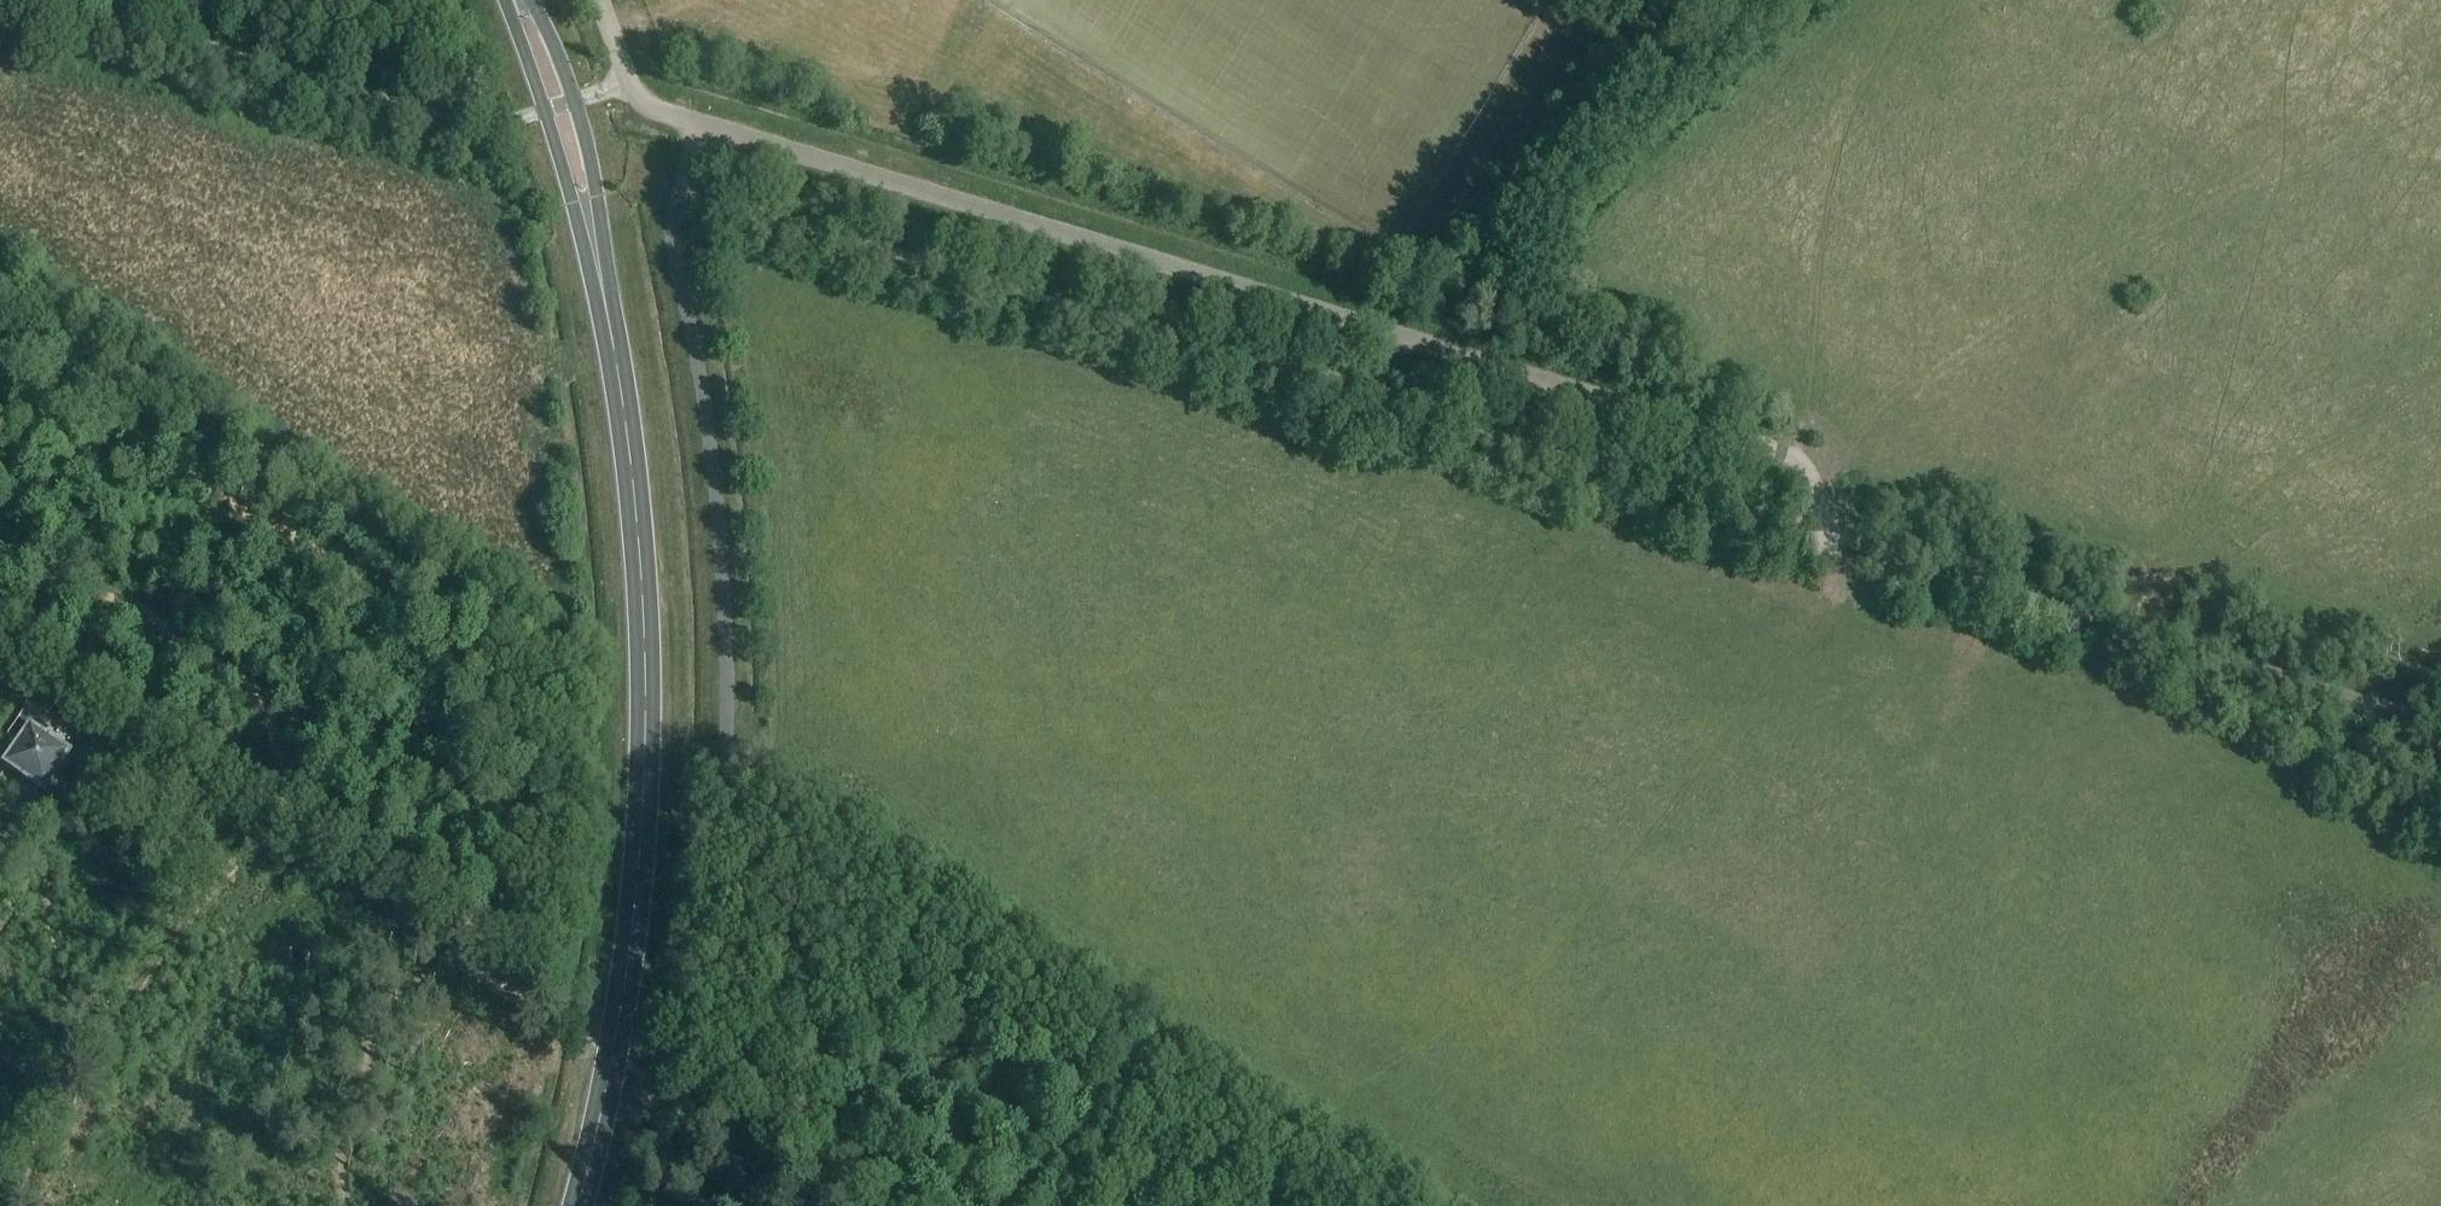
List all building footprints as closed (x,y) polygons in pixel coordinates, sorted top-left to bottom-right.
[(20,749),(7,768),(19,776),(18,778),(30,786),(31,784),(44,792),(68,756),(45,741),(51,731),(24,712),(6,740),(20,749)]
